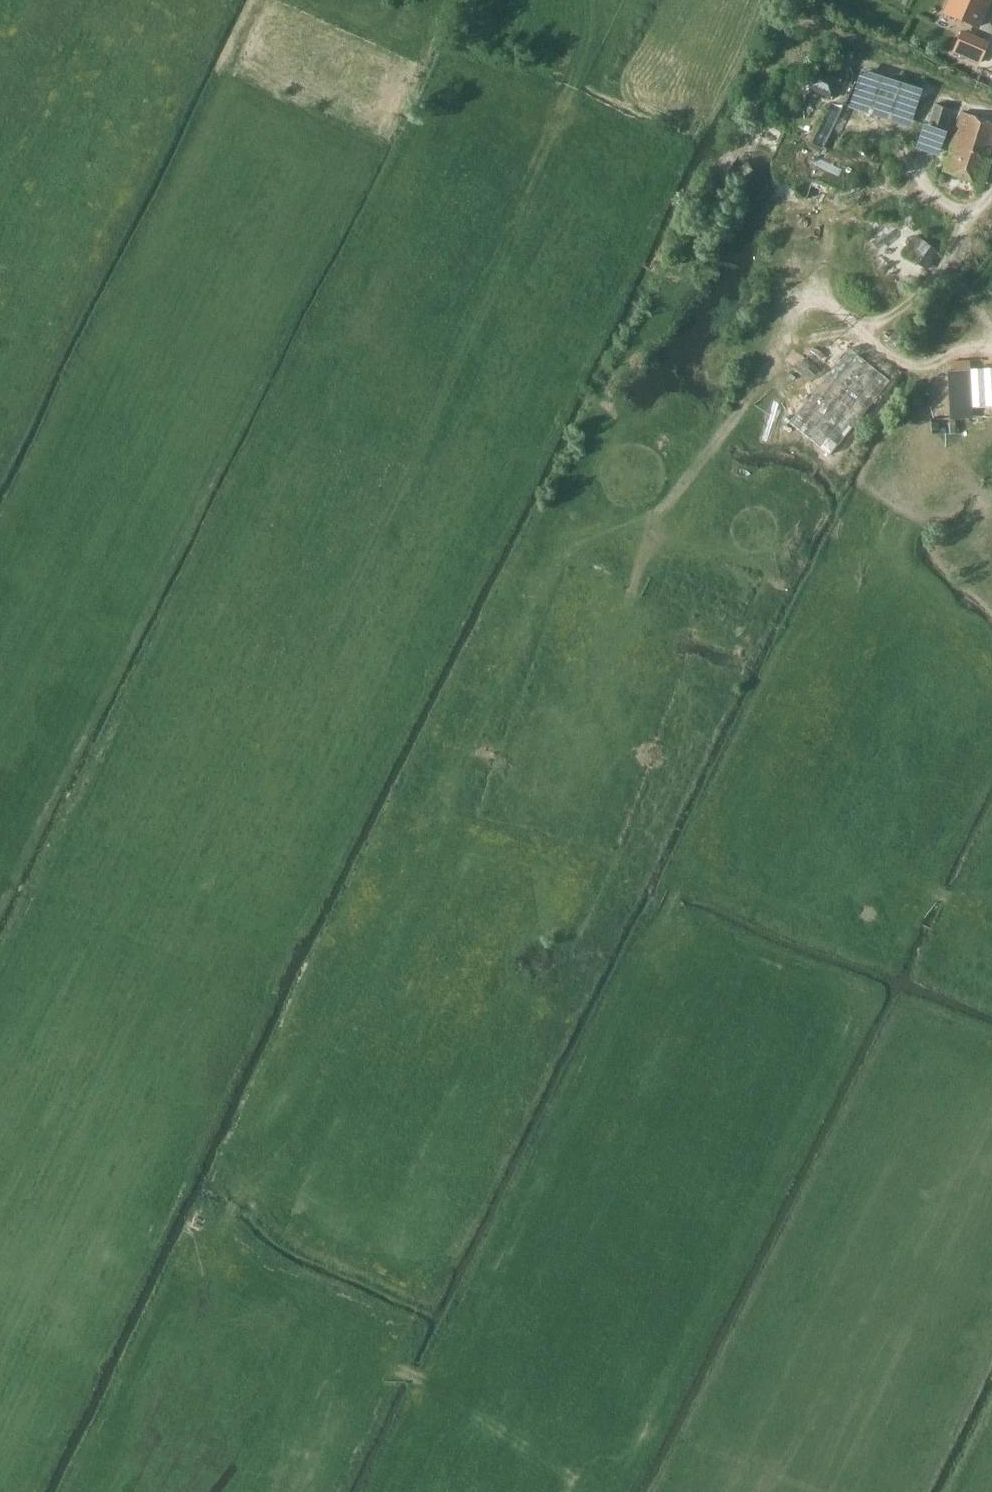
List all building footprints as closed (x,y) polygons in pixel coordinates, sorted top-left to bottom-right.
[(940,14),(971,27),(982,0),(946,0),(940,14)] [(957,23),(948,18),(941,35),(949,39),(957,23)] [(962,33),(953,52),(979,63),(988,44),(962,33)] [(975,91),(991,95),(991,62),(984,60),(975,91)] [(841,107),(851,87),(815,68),(772,161),(771,173),(777,182),(787,185),(797,184),(809,178),(840,190),(848,190),(861,160),(827,142),(825,147),(812,141),(831,103),(841,107)] [(860,68),(848,106),(908,126),(921,89),(860,68)] [(943,136),(950,110),(934,106),(927,131),(943,136)] [(991,149),(991,122),(981,119),(961,112),(946,160),(942,172),(968,180),(970,181),(976,183),(979,184),(985,185),(986,181),(988,176),(991,163),(991,160),(989,159),(989,157),(991,149)] [(906,267),(920,246),(907,238),(902,246),(891,239),(883,252),(906,267)] [(917,249),(911,268),(928,273),(933,254),(917,249)] [(838,399),(871,422),(892,391),(859,369),(838,399)]
